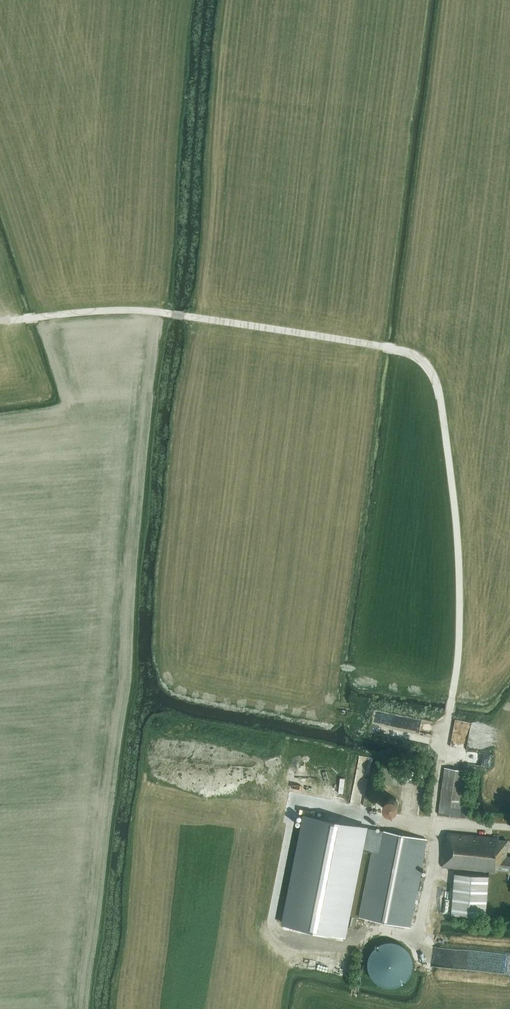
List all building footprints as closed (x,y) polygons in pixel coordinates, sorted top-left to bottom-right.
[(459,738),(472,739),(473,718),(460,717),(459,738)] [(360,764),(369,765),(369,767),(373,768),(374,757),(361,755),(360,764)] [(399,785),(402,765),(383,762),(380,783),(399,785)] [(468,771),(444,767),(441,788),(439,814),(461,817),(471,818),(472,806),(463,804),(464,791),(465,792),(468,771)] [(384,803),(384,804),(384,805),(384,808),(385,809),(386,810),(388,811),(390,812),(392,812),(394,812),(395,811),(397,811),(398,810),(398,809),(399,808),(399,806),(399,804),(399,803),(399,801),(398,800),(396,798),(395,798),(393,797),(390,797),(389,797),(388,798),(386,799),(384,802),(384,803)] [(377,830),(305,815),(284,923),(344,935),(361,850),(363,850),(373,852),(377,830)] [(410,926),(427,839),(377,830),(360,917),(410,926)] [(444,842),(442,867),(497,872),(498,869),(509,870),(509,857),(506,856),(508,841),(499,840),(499,838),(447,832),(446,842),(444,842)] [(455,873),(452,914),(486,917),(489,876),(455,873)] [(368,961),(368,964),(368,968),(369,972),(371,975),(372,977),(374,980),(377,982),(378,984),(380,985),(381,985),(385,987),(387,987),(391,987),(394,987),(396,987),(400,985),(401,985),(403,984),(407,980),(409,978),(410,977),(411,975),(412,974),(413,970),(413,968),(413,966),(413,964),(413,961),(412,957),(411,955),(411,954),(409,950),(407,949),(406,948),(405,946),(401,944),(400,944),(396,942),(394,942),(391,942),(387,942),(385,942),(381,944),(380,944),(377,946),(375,948),(374,949),(373,950),(371,954),(370,955),(369,959),(368,961)]
